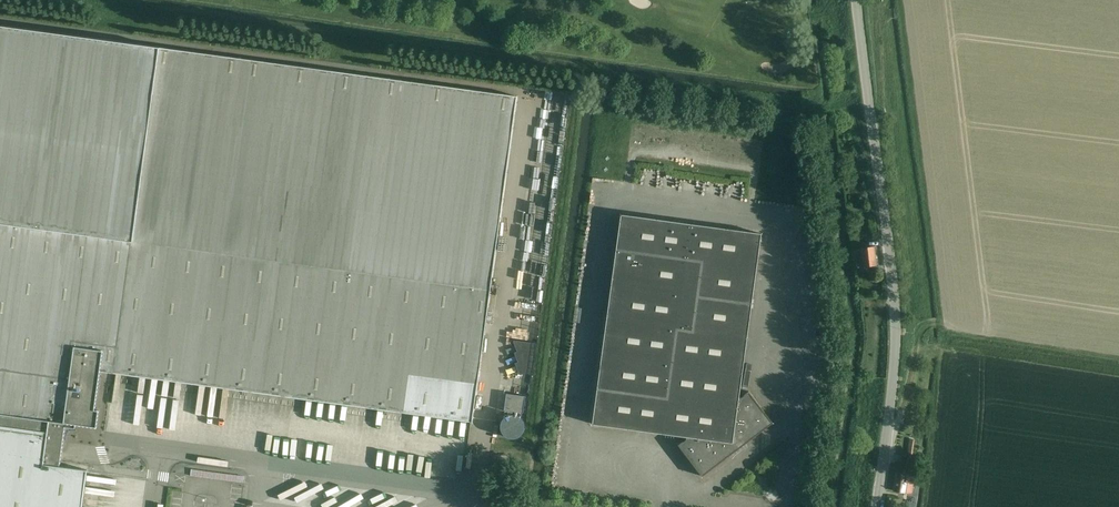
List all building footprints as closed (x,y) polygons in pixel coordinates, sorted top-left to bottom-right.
[(83,501),(84,491),(85,481),(87,471),(88,471),(88,470),(61,466),(62,453),(66,427),(75,428),(76,425),(93,427),(96,427),(99,410),(95,410),(101,371),(120,373),(132,375),(143,377),(156,378),(167,380),(179,382),(190,383),(203,385),(215,386),(227,388),(240,390),(252,392),(263,393),(275,395),(286,396),(299,398),(310,399),(323,401),(334,403),(346,404),(358,406),(370,408),(382,409),(395,411),(405,412),(418,414),(430,416),(441,417),(453,419),(465,421),(472,422),(517,96),(0,26),(0,506),(82,506),(83,501)] [(621,215),(592,424),(686,437),(686,439),(683,442),(683,441),(678,445),(702,476),(735,451),(736,453),(741,449),(739,448),(772,423),(749,391),(744,394),(744,395),(741,397),(739,397),(761,234),(621,215)] [(863,267),(873,265),(877,265),(874,246),(861,248),(863,267)] [(514,340),(514,342),(518,351),(514,352),(518,361),(515,363),(519,372),(532,374),(536,343),(514,340)] [(506,393),(504,410),(523,413),(525,396),(506,393)] [(502,433),(504,436),(508,438),(512,439),(516,438),(519,436),(522,433),(524,430),(524,426),(523,422),(521,418),(518,416),(514,415),(510,415),(506,416),(503,418),(500,422),(499,426),(500,430),(502,433)] [(902,454),(901,462),(912,464),(913,456),(902,454)] [(914,475),(896,473),(893,490),(912,493),(914,475)]
